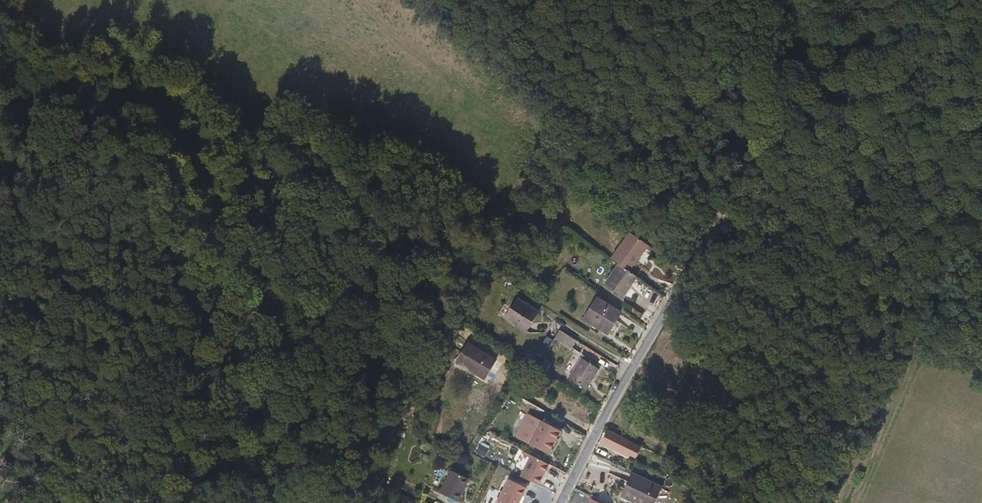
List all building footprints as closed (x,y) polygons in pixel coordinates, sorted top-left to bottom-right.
[(630,268),(648,241),(630,228),(611,255),(617,259),(630,268)] [(623,294),(637,273),(630,268),(617,259),(603,279),(623,294)] [(536,309),(515,295),(502,315),(524,328),(536,309)] [(620,310),(597,297),(585,317),(608,330),(620,310)] [(572,348),(578,339),(560,329),(555,339),(572,348)] [(538,352),(545,356),(554,340),(548,336),(538,352)] [(465,364),(488,375),(498,357),(469,341),(459,360),(465,364)] [(600,368),(582,357),(569,379),(587,390),(600,368)] [(454,369),(461,372),(465,364),(459,360),(454,369)] [(465,364),(461,372),(483,384),(488,375),(465,364)] [(706,405),(717,383),(702,376),(691,397),(706,405)] [(529,413),(517,437),(551,454),(563,430),(529,413)] [(473,452),(483,438),(478,435),(468,449),(473,452)] [(624,442),(613,437),(606,449),(627,459),(633,448),(623,444),(624,442)] [(481,444),(476,452),(485,457),(490,449),(481,444)] [(532,455),(522,476),(542,486),(552,465),(532,455)] [(450,470),(440,492),(461,501),(471,480),(450,470)] [(635,473),(623,496),(638,502),(656,502),(664,487),(635,473)] [(510,479),(499,502),(520,502),(528,487),(510,479)]
